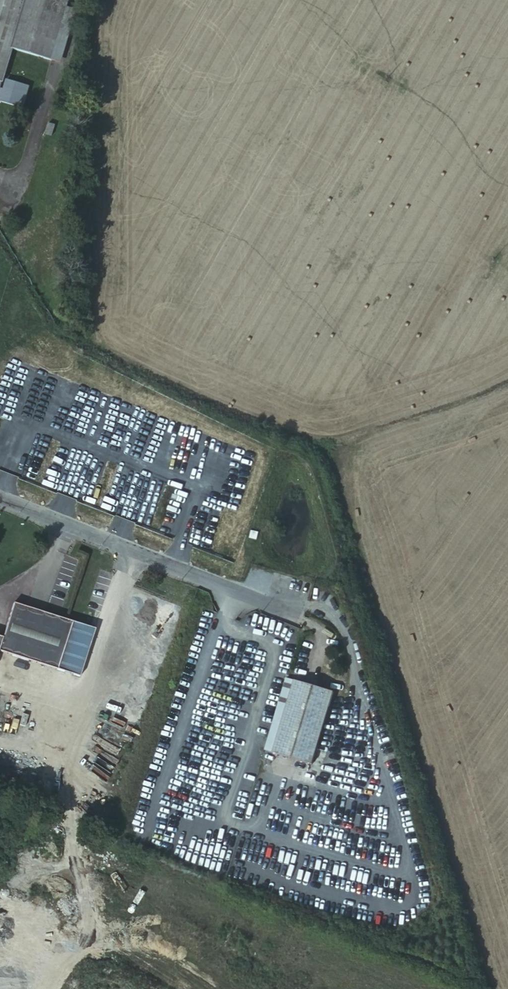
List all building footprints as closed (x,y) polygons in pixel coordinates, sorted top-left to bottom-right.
[(3,91),(30,99),(37,78),(14,70),(11,79),(7,78),(20,40),(57,52),(74,0),(0,0),(0,101),(3,91)] [(84,2),(77,0),(74,0),(57,52),(67,55),(84,2)] [(60,116),(52,114),(49,126),(56,128),(60,116)] [(24,596),(13,631),(0,627),(0,663),(3,664),(10,645),(90,669),(105,621),(24,596)] [(163,624),(166,608),(152,605),(149,621),(163,624)] [(301,678),(306,663),(298,660),(275,735),(322,750),(340,690),(301,678)]
